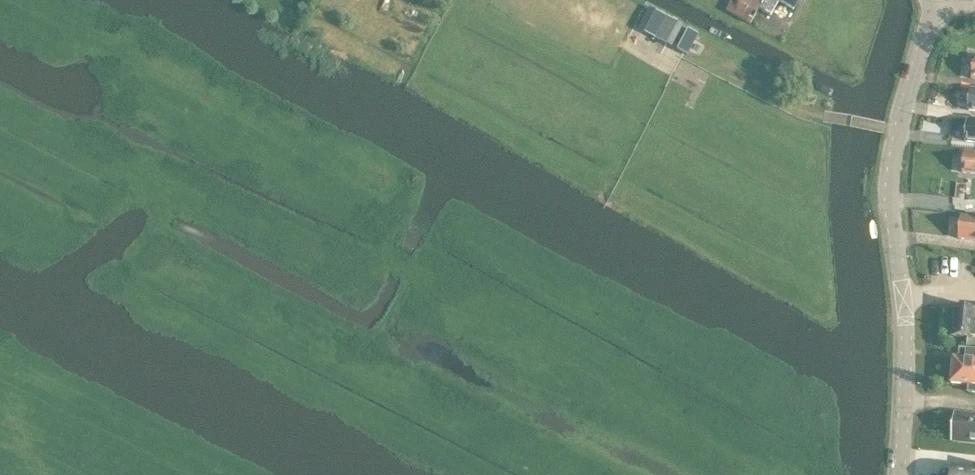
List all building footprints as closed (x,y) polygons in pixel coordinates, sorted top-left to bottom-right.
[(725,9),(740,16),(750,22),(761,1),(759,0),(730,0),(725,9)] [(758,8),(770,15),(779,0),(763,0),(758,8)] [(665,15),(654,9),(643,31),(654,37),(665,15)] [(666,43),(677,21),(666,15),(655,37),(666,43)] [(697,33),(687,27),(676,48),(686,54),(697,33)] [(974,141),(974,120),(968,119),(966,140),(974,141)] [(964,151),(962,171),(974,173),(974,152),(964,151)] [(959,236),(958,238),(974,239),(974,217),(961,216),(960,224),(957,227),(956,232),(959,236)] [(956,306),(953,335),(974,337),(974,307),(956,306)] [(969,384),(968,391),(974,391),(974,349),(966,348),(965,359),(954,358),(952,382),(969,384)] [(974,443),(974,414),(955,412),(952,440),(974,443)] [(974,467),(974,469),(954,466),(953,474),(974,474),(974,467)]
